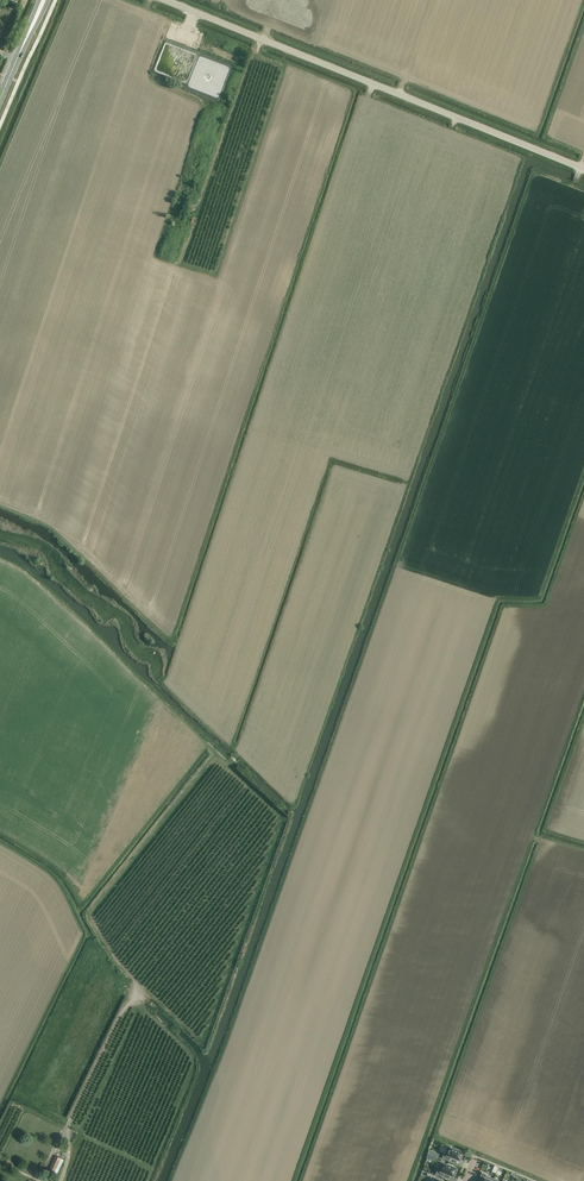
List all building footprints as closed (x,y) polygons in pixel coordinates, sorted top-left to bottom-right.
[(451,1157),(460,1160),(460,1159),(461,1159),(463,1154),(462,1154),(463,1152),(460,1151),(453,1148),(453,1149),(448,1147),(445,1154),(444,1154),(442,1158),(449,1161),(451,1157)] [(54,1155),(46,1173),(53,1176),(61,1159),(56,1156),(54,1155)] [(437,1170),(436,1174),(443,1177),(444,1173),(453,1176),(454,1175),(456,1170),(456,1169),(453,1167),(447,1164),(447,1165),(441,1163),(438,1170),(437,1170)] [(483,1180),(493,1180),(494,1179),(486,1175),(486,1174),(482,1172),(479,1179),(483,1180)]
